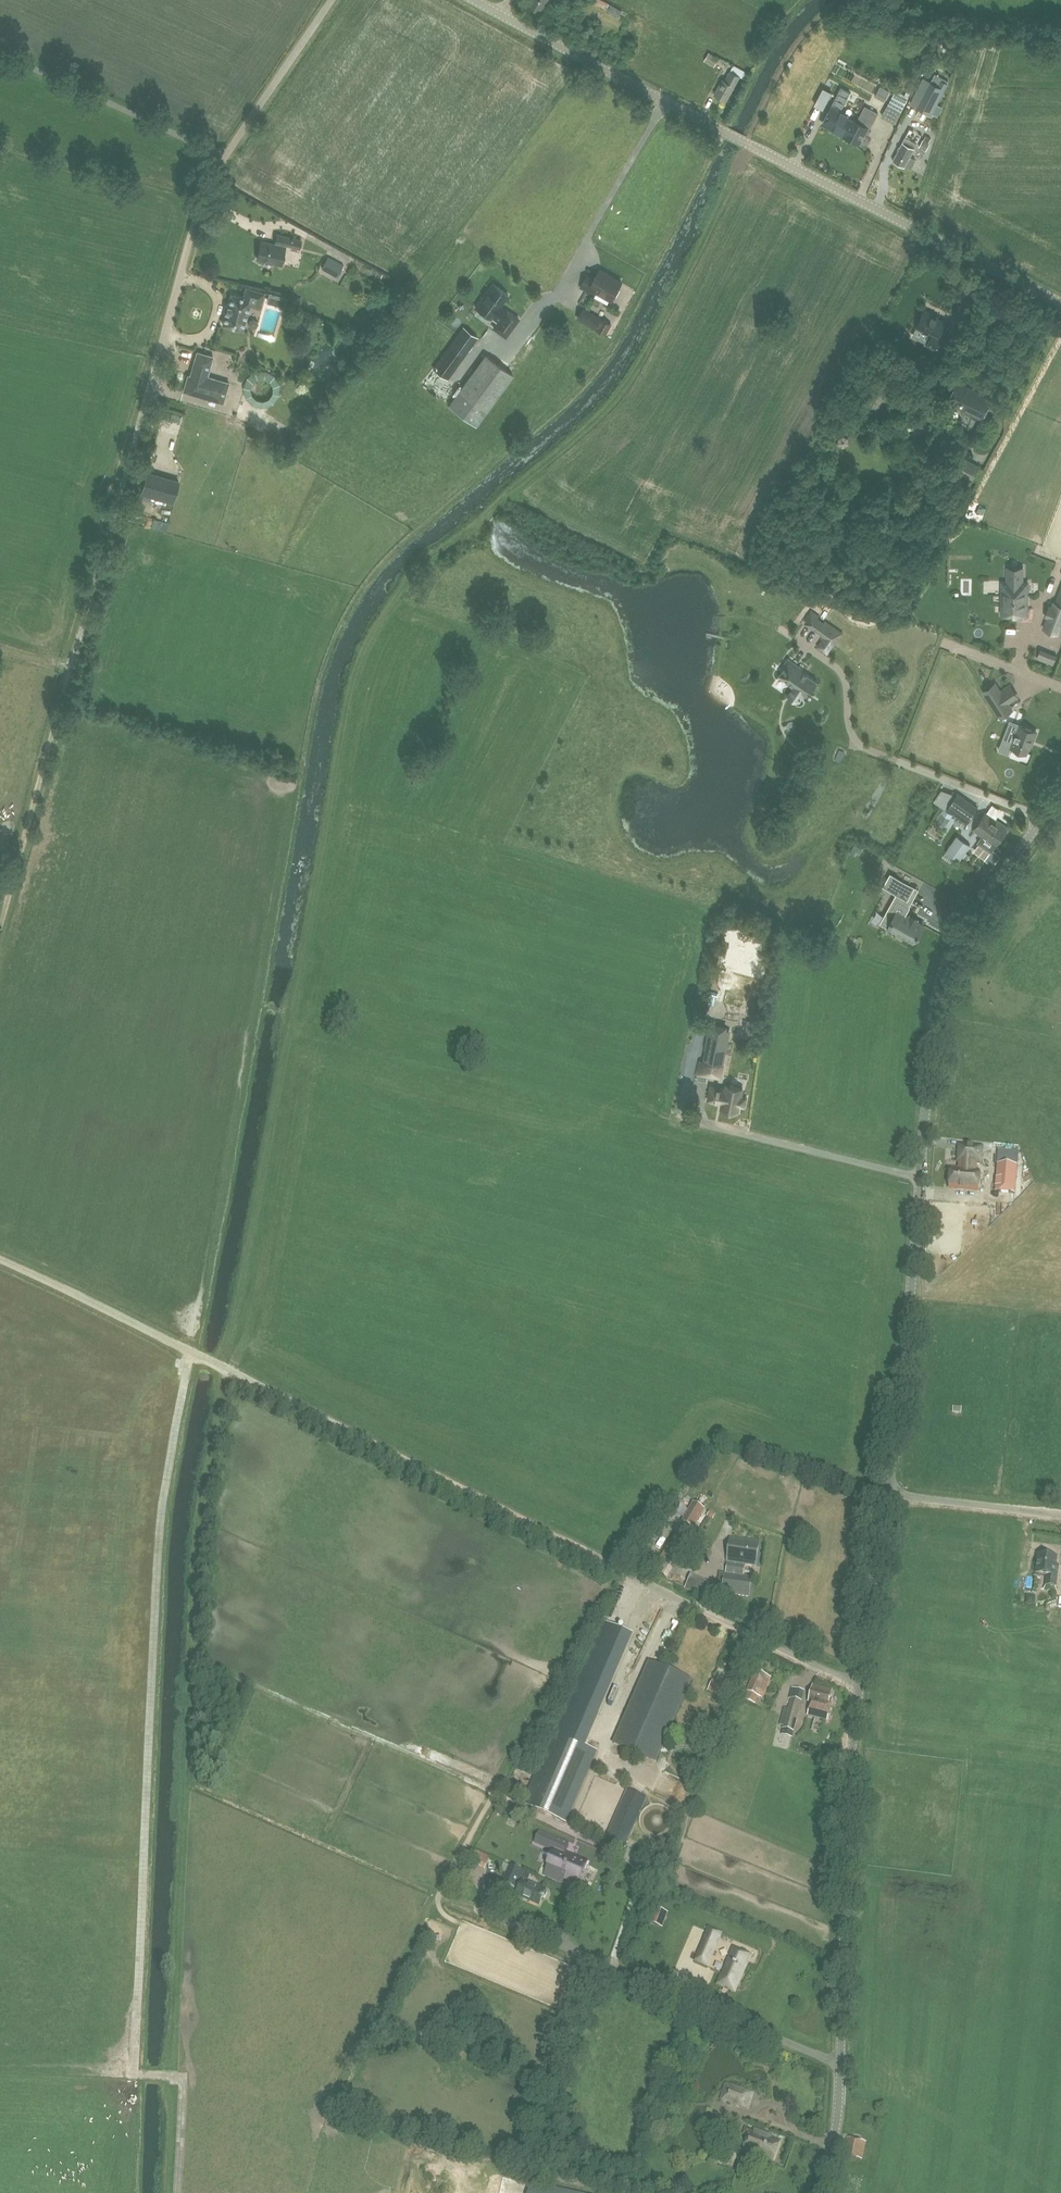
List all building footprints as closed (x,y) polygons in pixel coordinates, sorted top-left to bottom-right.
[(550,0),(528,0),(526,3),(544,12),(550,0)] [(618,16),(621,10),(609,3),(606,8),(618,16)] [(710,63),(715,55),(709,52),(704,60),(710,63)] [(740,70),(733,67),(731,71),(730,70),(724,80),(722,79),(714,94),(726,100),(739,75),(744,78),(748,72),(740,69),(740,70)] [(931,114),(947,83),(939,79),(936,85),(931,82),(918,107),(931,114)] [(909,81),(906,89),(911,92),(915,84),(909,81)] [(884,101),(889,91),(880,86),(875,96),(884,101)] [(842,133),(849,119),(847,118),(848,117),(840,112),(850,92),(841,87),(830,108),(822,124),(842,133)] [(895,122),(901,112),(888,104),(882,115),(895,122)] [(851,120),(849,119),(842,133),(844,134),(843,135),(855,141),(859,143),(866,146),(871,136),(864,133),(867,127),(866,127),(870,121),(873,122),(877,113),(864,106),(860,115),(863,117),(860,124),(851,119),(851,120)] [(910,156),(916,145),(917,143),(905,137),(893,160),(905,166),(911,169),(916,159),(910,156)] [(917,143),(916,145),(926,150),(929,143),(929,142),(920,138),(917,143)] [(300,248),(302,240),(277,234),(275,242),(276,242),(275,244),(261,241),(257,258),(281,264),(286,245),(300,248)] [(337,277),(343,266),(328,257),(322,268),(337,277)] [(622,282),(600,269),(594,279),(587,275),(580,287),(594,295),(596,291),(612,300),(622,282)] [(506,311),(499,307),(508,295),(493,284),(476,307),(491,318),(495,313),(501,318),(494,328),(506,336),(519,318),(507,310),(506,311)] [(261,302),(264,292),(246,287),(243,297),(232,293),(223,324),(242,330),(250,304),(254,305),(255,300),(261,302)] [(284,307),(287,297),(270,292),(267,302),(284,307)] [(300,306),(302,299),(293,295),(290,302),(300,306)] [(596,329),(602,319),(583,307),(577,318),(596,329)] [(941,351),(947,339),(939,334),(945,322),(924,311),(917,325),(932,334),(927,344),(941,351)] [(603,318),(602,319),(596,329),(605,333),(611,323),(603,318)] [(502,342),(505,337),(496,331),(493,336),(502,342)] [(458,335),(439,361),(434,368),(447,378),(453,371),(472,345),(458,335)] [(188,375),(183,391),(223,403),(229,383),(207,376),(213,356),(197,352),(190,376),(188,375)] [(476,425),(513,374),(486,355),(449,405),(476,425)] [(918,357),(919,363),(928,361),(927,355),(918,357)] [(982,418),(991,401),(979,395),(980,393),(958,382),(948,401),(982,418)] [(176,431),(183,432),(186,412),(165,409),(157,465),(163,466),(161,473),(171,475),(177,437),(175,436),(176,431)] [(972,426),(976,419),(964,413),(961,421),(972,426)] [(848,444),(848,439),(843,436),(838,439),(838,444),(843,447),(848,444)] [(972,480),(980,465),(962,456),(955,471),(972,480)] [(173,503),(179,482),(169,479),(163,500),(173,503)] [(1027,602),(1027,582),(1023,582),(1023,567),(1007,566),(1007,582),(1002,582),(1002,593),(1002,615),(1027,615),(1027,607),(1027,602)] [(1044,628),(1058,634),(1060,626),(1060,587),(1055,602),(1054,602),(1052,606),(1049,605),(1045,616),(1048,617),(1044,628)] [(807,619),(805,623),(817,631),(825,637),(823,639),(825,641),(824,643),(821,641),(818,646),(827,652),(833,644),(834,645),(843,633),(825,620),(824,621),(818,617),(819,616),(813,611),(807,619)] [(1040,649),(1037,658),(1053,664),(1057,655),(1040,649)] [(785,666),(779,676),(797,688),(796,689),(806,697),(810,692),(811,693),(812,690),(812,689),(817,682),(802,671),(804,669),(788,658),(783,665),(785,666)] [(1001,717),(1013,710),(995,682),(983,690),(1001,717)] [(1009,724),(1004,738),(1013,741),(1011,747),(1026,753),(1031,740),(1033,740),(1036,731),(1019,725),(1018,728),(1009,724)] [(966,802),(958,797),(949,809),(967,822),(977,807),(967,801),(966,802)] [(1003,818),(1006,809),(996,805),(992,813),(1003,818)] [(995,845),(1008,827),(986,812),(974,830),(983,836),(979,841),(991,850),(992,848),(995,844),(995,845)] [(959,860),(970,844),(957,836),(946,851),(959,860)] [(992,848),(991,850),(984,859),(993,865),(1001,854),(992,848)] [(908,900),(915,886),(890,873),(891,874),(885,886),(883,885),(883,886),(908,900)] [(880,923),(913,941),(917,935),(918,935),(919,933),(918,933),(923,924),(917,921),(918,918),(910,914),(909,917),(906,915),(910,906),(897,899),(891,909),(888,907),(880,923)] [(760,1035),(761,1022),(748,1020),(746,1033),(760,1035)] [(701,1061),(698,1074),(710,1077),(713,1063),(719,1064),(721,1052),(726,1030),(710,1027),(706,1049),(703,1061),(701,1061)] [(722,1103),(721,1108),(738,1112),(740,1105),(744,1106),(746,1097),(741,1096),(743,1088),(726,1085),(725,1089),(711,1086),(708,1100),(711,1100),(710,1102),(717,1103),(717,1102),(722,1103)] [(982,1148),(960,1146),(958,1162),(961,1162),(960,1170),(951,1169),(950,1188),(978,1191),(980,1172),(975,1172),(975,1163),(980,1163),(982,1148)] [(998,1164),(995,1192),(1015,1193),(1017,1166),(998,1164)] [(975,1204),(974,1217),(988,1218),(989,1205),(975,1204)] [(693,1500),(681,1521),(694,1529),(704,1507),(693,1500)] [(713,1520),(716,1515),(710,1511),(707,1517),(713,1520)] [(668,1579),(691,1542),(676,1533),(653,1569),(668,1579)] [(756,1565),(759,1542),(731,1538),(727,1561),(745,1564),(756,1565)] [(1056,1586),(1057,1572),(1055,1572),(1056,1558),(1039,1556),(1037,1574),(1047,1575),(1046,1585),(1056,1586)] [(744,1577),(745,1564),(727,1561),(724,1584),(719,1583),(718,1591),(749,1595),(751,1578),(744,1577)] [(699,1583),(690,1579),(685,1589),(694,1592),(699,1583)] [(764,1612),(756,1608),(753,1613),(750,1612),(749,1614),(760,1620),(764,1612)] [(567,1822),(598,1750),(586,1745),(633,1634),(601,1620),(523,1803),(567,1822)] [(656,1762),(691,1680),(649,1662),(614,1743),(656,1762)] [(764,1693),(768,1684),(765,1683),(768,1676),(756,1671),(747,1691),(749,1692),(746,1699),(755,1703),(759,1696),(759,1697),(762,1692),(764,1693)] [(736,1688),(739,1682),(727,1676),(723,1685),(712,1680),(707,1691),(736,1703),(742,1690),(736,1688)] [(810,1702),(807,1715),(827,1720),(832,1699),(830,1699),(832,1690),(812,1685),(809,1699),(811,1699),(810,1702)] [(783,1728),(794,1731),(801,1701),(791,1699),(788,1709),(784,1708),(780,1725),(784,1726),(783,1728)] [(624,1848),(646,1798),(627,1789),(605,1839),(624,1848)] [(540,1831),(539,1834),(540,1834),(541,1832),(549,1836),(544,1846),(554,1851),(544,1875),(563,1883),(565,1879),(577,1884),(587,1862),(565,1852),(569,1844),(540,1831)] [(504,1863),(501,1871),(507,1873),(503,1881),(519,1888),(516,1895),(539,1905),(542,1897),(544,1898),(545,1897),(547,1893),(547,1891),(545,1891),(546,1890),(528,1882),(520,1878),(523,1871),(510,1866),(504,1863)] [(656,1908),(650,1923),(662,1927),(667,1913),(656,1908)] [(703,1937),(704,1938),(718,1944),(723,1933),(707,1926),(703,1937)] [(735,1991),(751,1955),(734,1947),(718,1984),(735,1991)] [(747,2108),(753,2092),(726,2083),(721,2099),(747,2108)] [(647,2100),(654,2103),(655,2098),(658,2099),(661,2092),(650,2089),(647,2100)] [(754,2131),(745,2128),(743,2133),(749,2135),(743,2152),(754,2155),(753,2157),(761,2160),(761,2158),(772,2162),(780,2140),(761,2134),(762,2132),(754,2129),(754,2131)] [(862,2158),(865,2141),(847,2138),(843,2155),(862,2158)] [(531,2182),(528,2192),(578,2192),(531,2182)]
